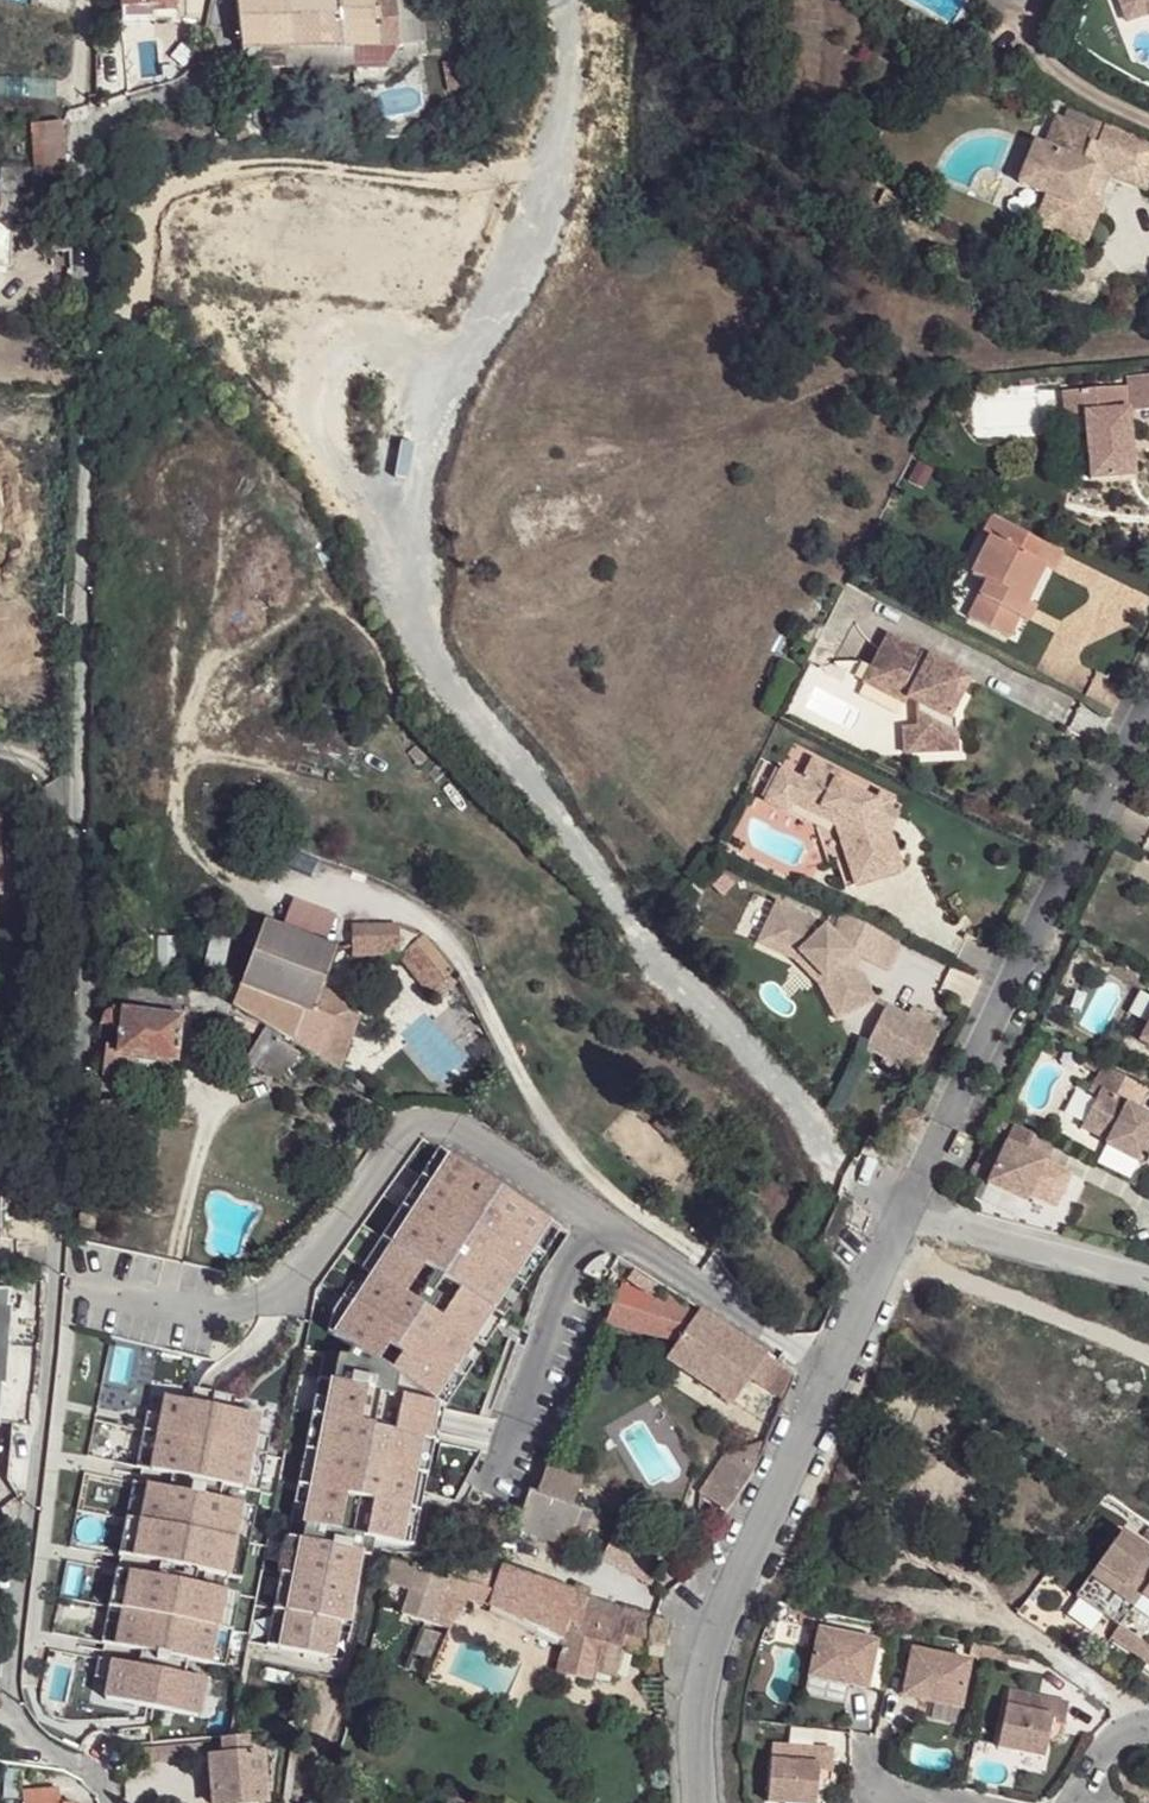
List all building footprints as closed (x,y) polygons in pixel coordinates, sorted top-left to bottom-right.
[(120,2),(151,3),(151,10),(153,10),(175,10),(175,0),(120,0),(120,2)] [(240,47),(257,47),(258,64),(294,63),(294,46),(396,44),(395,0),(236,0),(240,47)] [(396,44),(415,43),(414,0),(395,0),(396,44)] [(1126,11),(1148,4),(1148,0),(1122,0),(1126,11)] [(151,3),(120,2),(121,18),(153,19),(153,17),(153,10),(151,10),(151,3)] [(1126,11),(1131,25),(1148,19),(1148,4),(1126,11)] [(294,46),(294,63),(397,61),(396,44),(294,46)] [(1114,178),(1132,186),(1148,148),(1148,132),(1099,113),(1091,132),(1060,119),(1047,149),(1037,144),(1021,185),(1049,198),(1070,207),(1057,237),(1086,249),(1105,205),(1100,203),(1114,178)] [(70,181),(66,122),(37,123),(39,173),(41,182),(70,181)] [(1148,192),(1148,148),(1132,186),(1148,194),(1148,192)] [(1070,207),(1049,198),(1035,228),(1057,237),(1070,207)] [(1090,484),(1138,480),(1132,416),(1148,414),(1148,378),(1129,380),(1130,389),(1083,393),(1084,413),(1090,484)] [(1065,415),(1084,413),(1083,393),(1064,395),(1065,415)] [(1018,611),(1025,595),(1043,560),(1052,564),(1061,548),(992,513),(983,530),(990,533),(971,569),(987,578),(969,613),(1007,632),(1018,611)] [(1034,599),(1025,595),(1018,611),(1027,615),(1034,599)] [(889,632),(872,666),(911,686),(907,694),(918,699),(918,722),(919,750),(956,747),(956,713),(950,714),(971,674),(889,632)] [(911,686),(872,666),(865,679),(904,699),(907,694),(911,686)] [(918,722),(903,724),(904,751),(919,750),(918,722)] [(813,754),(803,774),(795,789),(840,812),(836,820),(854,872),(900,857),(890,826),(881,821),(890,803),(895,796),(879,788),(875,796),(836,775),(840,767),(813,754)] [(803,774),(782,763),(765,795),(788,807),(793,798),(836,820),(840,812),(795,789),(803,774)] [(890,803),(881,821),(890,826),(899,808),(890,803)] [(854,872),(857,880),(904,865),(900,857),(854,872)] [(749,940),(772,906),(757,896),(735,931),(749,940)] [(838,1016),(844,1014),(825,975),(799,948),(769,933),(785,902),(777,898),(758,937),(796,956),(818,979),(838,1016)] [(889,969),(903,940),(853,916),(841,939),(834,931),(826,923),(785,902),(769,933),(799,948),(825,975),(844,1014),(876,997),(864,971),(854,966),(860,954),(889,969)] [(841,939),(853,916),(844,911),(834,931),(841,939)] [(353,1004),(321,993),(335,949),(264,924),(233,1007),(340,1070),(359,1019),(349,1015),(353,1004)] [(353,960),(401,960),(400,929),(352,930),(353,960)] [(400,929),(401,960),(423,938),(400,929)] [(423,938),(401,960),(431,998),(454,977),(423,938)] [(876,997),(844,1014),(865,1045),(886,1002),(876,997)] [(886,1002),(865,1045),(885,1055),(882,1060),(916,1076),(919,1071),(939,1028),(934,1025),(938,1018),(911,1005),(907,1013),(886,1002)] [(115,1011),(102,1029),(125,1031),(123,1049),(122,1057),(135,1059),(181,1064),(185,1018),(155,1015),(115,1011)] [(308,1059),(262,1033),(245,1063),(278,1081),(287,1067),(300,1074),(308,1059)] [(130,1099),(135,1059),(122,1057),(123,1049),(107,1048),(102,1096),(130,1099)] [(1146,1162),(1148,1156),(1148,1114),(1142,1111),(1148,1096),(1148,1086),(1107,1066),(1092,1095),(1099,1099),(1085,1126),(1114,1141),(1112,1145),(1146,1162)] [(915,1135),(923,1120),(905,1112),(899,1127),(915,1135)] [(925,1121),(923,1120),(915,1135),(899,1127),(896,1132),(915,1141),(925,1121)] [(1060,1140),(1021,1122),(994,1181),(1033,1200),(1037,1192),(1066,1204),(1081,1171),(1053,1157),(1060,1140)] [(333,1314),(270,1646),(334,1659),(354,1552),(373,1555),(377,1538),(415,1546),(442,1408),(560,1229),(438,1150),(333,1314)] [(993,1163),(982,1158),(975,1173),(986,1178),(993,1163)] [(77,1232),(87,1234),(90,1220),(80,1218),(77,1232)] [(15,1289),(0,1288),(0,1422),(2,1422),(15,1289)] [(701,1310),(668,1359),(735,1404),(752,1377),(785,1398),(793,1378),(794,1375),(791,1370),(775,1359),(767,1354),(749,1342),(716,1321),(701,1310)] [(275,1420),(165,1400),(106,1698),(215,1720),(275,1420)] [(753,1474),(754,1473),(720,1454),(695,1500),(724,1516),(736,1496),(749,1481),(753,1474)] [(548,1464),(539,1494),(571,1505),(581,1475),(548,1464)] [(564,1539),(575,1509),(576,1506),(571,1505),(539,1494),(532,1491),(518,1529),(563,1544),(564,1539)] [(589,1515),(575,1509),(564,1539),(579,1544),(589,1515)] [(639,1579),(656,1548),(616,1526),(599,1557),(639,1579)] [(1121,1623),(1148,1583),(1148,1543),(1126,1527),(1080,1594),(1121,1623)] [(466,1595),(540,1630),(551,1602),(566,1606),(571,1592),(498,1567),(495,1575),(453,1558),(442,1583),(466,1595)] [(430,1576),(393,1564),(382,1583),(407,1592),(400,1616),(448,1626),(466,1595),(442,1583),(430,1576)] [(1148,1643),(1148,1583),(1121,1623),(1148,1643)] [(664,1642),(664,1631),(617,1619),(566,1606),(551,1602),(540,1630),(565,1642),(557,1671),(589,1679),(595,1657),(649,1668),(648,1661),(663,1661),(664,1642)] [(617,1619),(664,1631),(659,1625),(656,1620),(656,1619),(649,1616),(649,1619),(645,1619),(646,1616),(621,1608),(617,1619)] [(659,1625),(664,1631),(666,1622),(656,1619),(656,1620),(659,1625)] [(811,1672),(869,1684),(881,1634),(822,1621),(811,1672)] [(445,1631),(420,1623),(402,1663),(425,1674),(445,1631)] [(1143,1656),(1148,1648),(1148,1643),(1121,1623),(1113,1634),(1143,1656)] [(973,1655),(915,1642),(904,1692),(962,1705),(973,1655)] [(663,1680),(663,1661),(648,1661),(649,1668),(649,1681),(663,1680)] [(1013,1684),(999,1743),(1045,1753),(1054,1717),(1066,1719),(1071,1697),(1013,1684)] [(763,1717),(748,1714),(746,1736),(762,1737),(763,1717)] [(777,1735),(771,1796),(817,1800),(820,1764),(833,1765),(836,1742),(777,1735)] [(233,1740),(225,1740),(225,1759),(249,1758),(248,1739),(233,1740)] [(206,1741),(141,1745),(142,1758),(206,1756),(206,1741)] [(225,1759),(211,1760),(213,1802),(266,1802),(263,1757),(249,1758),(225,1759)] [(563,1775),(575,1779),(577,1770),(577,1766),(575,1762),(571,1762),(566,1764),(563,1775)] [(24,1802),(60,1802),(58,1789),(24,1791),(24,1802)]
